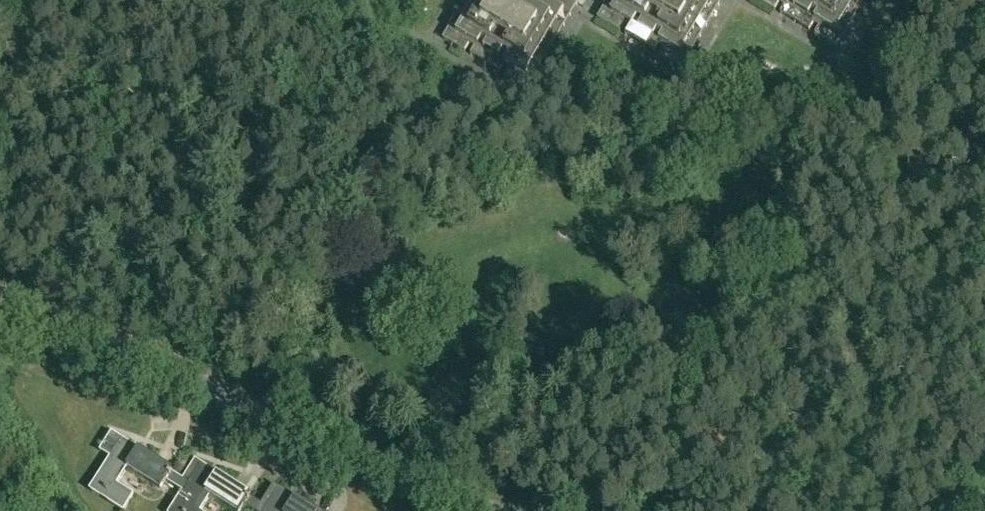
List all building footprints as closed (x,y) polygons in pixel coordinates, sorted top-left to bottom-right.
[(442,38),(465,51),(469,44),(475,47),(471,55),(499,71),(503,64),(509,68),(505,75),(527,88),(544,59),(576,6),(567,0),(465,0),(442,38)] [(598,18),(620,31),(624,24),(630,27),(626,34),(654,51),(658,44),(665,48),(660,55),(682,68),(722,0),(609,0),(598,18)] [(775,8),(779,2),(785,5),(781,12),(809,29),(814,22),(819,26),(815,33),(825,38),(838,46),(865,0),(761,0),(775,8)] [(172,485),(178,476),(171,472),(172,470),(112,432),(100,451),(110,457),(90,490),(123,510),(124,510),(134,495),(117,484),(127,468),(160,489),(166,480),(172,485)] [(251,509),(256,501),(249,496),(250,494),(195,460),(183,480),(178,476),(172,485),(183,491),(170,510),(200,510),(195,508),(206,492),(236,510),(240,510),(244,505),(251,509)] [(251,509),(254,510),(317,510),(274,484),(261,504),(256,501),(251,509)]
